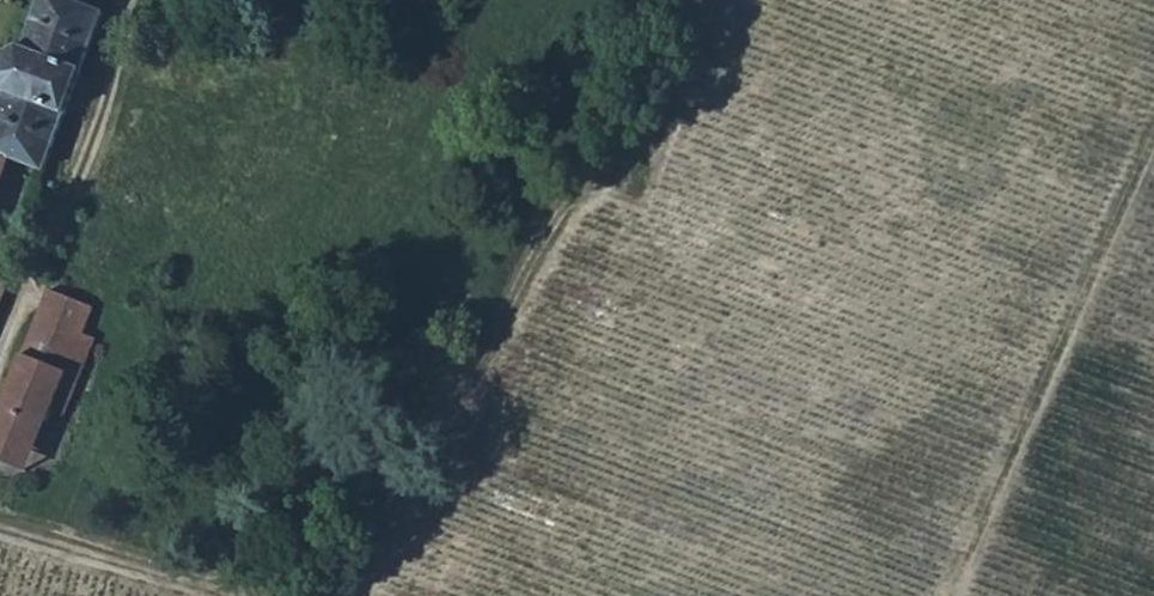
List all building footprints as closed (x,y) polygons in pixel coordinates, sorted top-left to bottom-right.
[(13,155),(47,167),(49,160),(102,13),(103,7),(82,0),(40,0),(24,43),(8,53),(0,74),(0,76),(6,91),(0,107),(0,150),(13,155)] [(9,165),(13,155),(0,150),(0,161),(9,165)] [(9,165),(0,161),(0,189),(9,165)] [(12,272),(0,268),(0,302),(12,272)] [(0,415),(0,442),(5,444),(14,447),(20,448),(27,445),(34,442),(37,439),(40,433),(43,425),(45,422),(48,423),(54,410),(56,405),(95,337),(84,332),(95,306),(51,288),(35,328),(11,387),(0,415)] [(89,353),(95,337),(56,405),(54,410),(64,415),(73,390),(89,353)] [(0,442),(0,459),(28,470),(48,423),(45,422),(43,425),(40,433),(37,439),(34,442),(27,445),(20,448),(14,447),(5,444),(0,442)]
